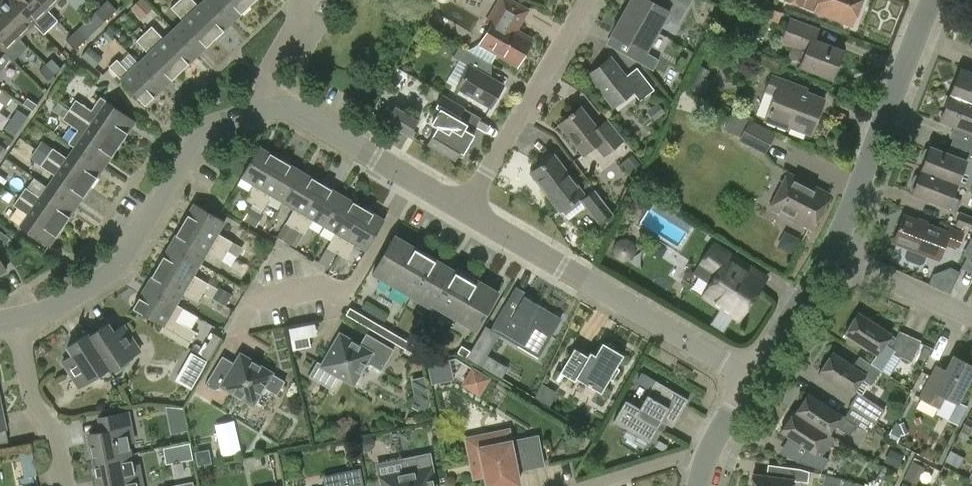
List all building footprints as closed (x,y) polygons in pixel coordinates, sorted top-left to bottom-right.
[(20,39),(35,24),(11,0),(4,0),(0,4),(0,18),(20,39)] [(49,10),(39,0),(11,0),(35,24),(44,34),(58,20),(49,10)] [(49,10),(59,0),(39,0),(49,10)] [(152,9),(144,0),(140,0),(131,8),(142,19),(152,9)] [(214,39),(231,23),(210,0),(205,0),(199,6),(194,0),(181,0),(179,2),(214,39)] [(244,0),(210,0),(231,23),(249,5),(244,0)] [(516,64),(530,39),(511,28),(515,21),(518,23),(526,10),(508,0),(501,0),(490,18),(495,21),(482,44),(516,64)] [(623,12),(657,31),(662,22),(666,24),(668,21),(676,26),(687,6),(677,0),(658,0),(656,4),(649,0),(631,0),(623,12)] [(852,25),(861,0),(785,0),(852,25)] [(108,1),(102,6),(111,16),(117,10),(108,1)] [(173,30),(197,55),(214,39),(179,2),(172,8),(184,20),(173,30)] [(104,22),(111,16),(102,6),(95,13),(104,22)] [(659,60),(644,52),(657,31),(623,12),(611,33),(633,46),(628,56),(653,71),(659,60)] [(20,39),(0,18),(0,47),(11,58),(15,60),(27,48),(20,39)] [(790,18),(781,41),(806,50),(801,64),(833,76),(843,50),(814,39),(818,29),(790,18)] [(144,35),(180,72),(197,55),(173,30),(165,39),(153,26),(144,35)] [(78,29),(72,35),(81,44),(87,38),(78,29)] [(114,37),(107,30),(103,34),(110,41),(114,37)] [(76,50),(81,44),(72,35),(66,41),(76,50)] [(138,63),(162,88),(180,72),(144,35),(138,41),(149,53),(138,63)] [(11,58),(0,47),(0,76),(11,58)] [(90,47),(82,56),(93,66),(101,57),(90,47)] [(589,75),(613,106),(633,91),(641,102),(654,90),(637,68),(626,77),(611,57),(589,75)] [(52,59),(46,65),(55,75),(61,68),(52,59)] [(145,105),(162,88),(138,63),(129,72),(118,60),(109,68),(145,105)] [(49,80),(55,75),(46,65),(40,71),(49,80)] [(490,107),(503,85),(470,66),(457,88),(490,107)] [(709,70),(700,66),(690,89),(705,95),(712,80),(706,78),(709,70)] [(954,95),(971,102),(971,73),(964,70),(954,95)] [(775,93),(765,119),(788,128),(789,124),(811,132),(823,99),(792,87),(794,84),(771,75),(766,90),(775,93)] [(6,106),(12,98),(0,90),(0,102),(6,106)] [(954,95),(950,94),(940,119),(971,132),(971,102),(954,95)] [(432,122),(437,126),(427,144),(453,159),(458,151),(463,154),(474,134),(475,133),(466,128),(468,124),(459,119),(465,109),(442,96),(435,107),(439,109),(438,112),(437,111),(435,115),(436,115),(432,122)] [(76,101),(70,111),(119,144),(135,121),(100,97),(91,111),(76,101)] [(27,99),(23,105),(32,111),(36,105),(27,99)] [(63,120),(70,111),(60,104),(54,113),(63,120)] [(419,121),(396,107),(386,123),(410,136),(419,121)] [(560,124),(583,155),(595,145),(604,157),(624,141),(608,119),(596,128),(581,108),(560,124)] [(775,133),(749,120),(751,116),(736,108),(725,129),(740,137),(738,140),(764,154),(775,133)] [(74,146),(104,167),(119,144),(70,111),(63,120),(78,130),(69,143),(74,146)] [(6,131),(15,138),(22,127),(13,121),(6,131)] [(42,141),(36,150),(47,158),(53,149),(42,141)] [(47,158),(90,187),(104,167),(74,146),(66,158),(53,149),(47,158)] [(244,199),(253,205),(280,159),(259,146),(240,178),(253,184),(244,199)] [(957,183),(962,170),(971,174),(971,173),(971,160),(966,158),(966,160),(930,146),(928,151),(926,150),(924,151),(921,159),(922,161),(924,162),(921,170),(957,183)] [(47,158),(36,150),(30,159),(41,167),(47,158)] [(640,164),(633,155),(622,164),(630,173),(640,164)] [(532,173),(560,210),(582,194),(554,156),(532,173)] [(47,186),(76,207),(90,187),(47,158),(41,167),(54,175),(47,186)] [(283,201),(301,171),(280,159),(253,205),(262,210),(271,194),(283,201)] [(961,200),(952,197),(957,183),(921,170),(918,177),(916,176),(914,177),(911,185),(912,187),(914,187),(912,192),(948,206),(946,210),(957,213),(961,200)] [(287,243),(322,183),(301,171),(283,201),(295,208),(286,224),(278,237),(287,243)] [(769,207),(812,229),(830,194),(788,172),(769,207)] [(324,227),(343,195),(322,183),(287,243),(296,248),(304,234),(313,220),(324,227)] [(19,196),(63,226),(76,207),(47,186),(39,197),(25,188),(19,196)] [(13,194),(7,190),(2,197),(8,201),(13,194)] [(600,224),(613,214),(595,190),(582,200),(600,224)] [(633,211),(646,207),(641,191),(628,195),(633,211)] [(336,254),(364,207),(343,195),(324,227),(336,234),(328,249),(319,262),(328,268),(336,254)] [(49,246),(63,226),(19,196),(13,205),(28,215),(20,227),(49,246)] [(193,204),(181,225),(226,251),(226,250),(235,255),(240,246),(217,234),(224,222),(193,204)] [(384,219),(364,207),(336,254),(346,259),(355,244),(366,251),(384,219)] [(251,208),(244,220),(256,228),(264,215),(251,208)] [(961,212),(955,225),(971,232),(971,217),(961,212)] [(948,232),(903,215),(893,241),(939,258),(946,240),(958,245),(963,233),(950,228),(948,232)] [(226,251),(181,225),(169,246),(200,264),(206,252),(221,261),(226,251)] [(3,242),(6,245),(10,238),(0,231),(0,244),(3,242)] [(372,273),(406,294),(429,255),(394,235),(372,273)] [(622,256),(629,255),(633,249),(631,243),(625,239),(619,240),(615,246),(617,253),(622,256)] [(697,272),(713,283),(706,295),(739,317),(758,288),(735,273),(742,263),(714,245),(697,272)] [(200,264),(169,246),(157,268),(209,298),(210,296),(203,292),(208,284),(193,276),(200,264)] [(338,273),(346,259),(338,255),(330,269),(338,273)] [(455,270),(429,255),(406,294),(434,310),(435,308),(442,311),(464,272),(457,267),(455,270)] [(245,262),(236,256),(230,266),(239,272),(245,262)] [(209,298),(157,268),(145,288),(175,306),(183,293),(204,306),(209,298)] [(499,292),(464,272),(442,311),(476,332),(499,292)] [(229,294),(217,287),(211,298),(223,305),(229,294)] [(182,310),(175,306),(145,288),(133,310),(163,327),(160,332),(187,346),(194,333),(176,322),(182,310)] [(505,306),(491,330),(523,349),(528,342),(543,350),(559,322),(543,313),(546,309),(524,296),(514,311),(505,306)] [(349,308),(346,314),(421,359),(425,352),(349,308)] [(870,364),(859,357),(880,371),(882,371),(893,355),(912,363),(921,342),(900,333),(898,337),(860,313),(845,336),(876,355),(870,364)] [(309,344),(307,334),(316,332),(314,321),(287,327),(292,348),(309,344)] [(88,335),(115,379),(122,375),(125,361),(136,354),(130,344),(134,342),(124,326),(114,332),(109,324),(89,337),(88,335)] [(363,367),(371,364),(381,371),(394,350),(366,333),(359,346),(340,334),(322,365),(317,362),(308,377),(331,390),(339,376),(353,384),(363,367)] [(202,355),(210,360),(223,339),(214,334),(202,355)] [(114,377),(115,379),(88,335),(68,348),(73,356),(63,362),(73,378),(77,376),(83,385),(94,378),(108,381),(114,377)] [(479,337),(467,357),(480,365),(493,345),(479,337)] [(562,373),(581,384),(582,381),(603,393),(611,380),(614,382),(621,370),(616,367),(623,355),(602,342),(594,355),(592,354),(589,358),(576,350),(562,373)] [(462,346),(458,352),(466,357),(470,351),(462,346)] [(931,350),(924,347),(920,356),(926,359),(931,350)] [(192,388),(207,361),(191,352),(176,379),(192,388)] [(880,371),(859,357),(853,366),(833,354),(820,375),(853,395),(863,379),(871,385),(880,371)] [(222,356),(205,385),(214,390),(222,388),(223,386),(253,405),(263,387),(277,395),(285,382),(241,355),(235,364),(222,356)] [(944,396),(958,403),(971,376),(971,365),(955,356),(942,382),(931,377),(920,398),(938,408),(944,396)] [(431,384),(454,379),(449,358),(427,363),(431,384)] [(481,394),(491,378),(474,368),(464,384),(481,394)] [(423,375),(412,378),(415,392),(426,389),(423,375)] [(640,408),(626,400),(614,420),(649,441),(661,421),(672,427),(689,400),(657,381),(640,408)] [(858,393),(849,409),(851,410),(846,418),(810,395),(797,416),(795,415),(829,436),(836,426),(848,434),(852,434),(857,426),(865,431),(871,422),(877,425),(886,410),(858,393)] [(183,408),(166,407),(171,434),(188,431),(183,408)] [(91,445),(94,461),(132,453),(130,443),(135,442),(129,411),(105,415),(108,430),(91,433),(94,445),(91,445)] [(783,434),(789,438),(807,450),(798,462),(822,470),(828,460),(822,456),(834,439),(829,436),(795,415),(783,434)] [(903,422),(896,425),(900,434),(907,431),(903,422)] [(966,442),(971,430),(971,428),(964,424),(957,437),(966,442)] [(892,429),(889,436),(895,439),(899,433),(892,429)] [(487,435),(490,446),(469,450),(475,477),(486,475),(488,485),(509,485),(519,484),(516,472),(544,466),(538,437),(510,442),(508,431),(487,435)] [(365,450),(370,449),(374,444),(373,439),(369,436),(364,437),(360,442),(361,447),(365,450)] [(576,439),(566,441),(567,448),(570,450),(578,449),(576,439)] [(193,458),(190,442),(164,447),(167,463),(193,458)] [(208,449),(195,451),(198,464),(210,461),(208,449)] [(32,450),(20,452),(23,475),(35,474),(32,450)] [(903,456),(894,451),(888,462),(897,467),(903,456)] [(132,453),(94,461),(97,476),(99,476),(101,485),(109,485),(118,484),(118,485),(143,485),(139,463),(134,464),(132,453)] [(429,455),(401,461),(403,473),(381,477),(382,485),(435,485),(429,455)] [(916,482),(923,464),(910,459),(903,477),(916,482)] [(792,481),(808,482),(809,472),(783,467),(782,477),(753,473),(751,485),(791,485),(792,481)] [(359,470),(339,474),(340,480),(326,482),(326,485),(363,485),(359,470)] [(824,485),(825,485),(839,485),(841,479),(826,476),(824,485)]
